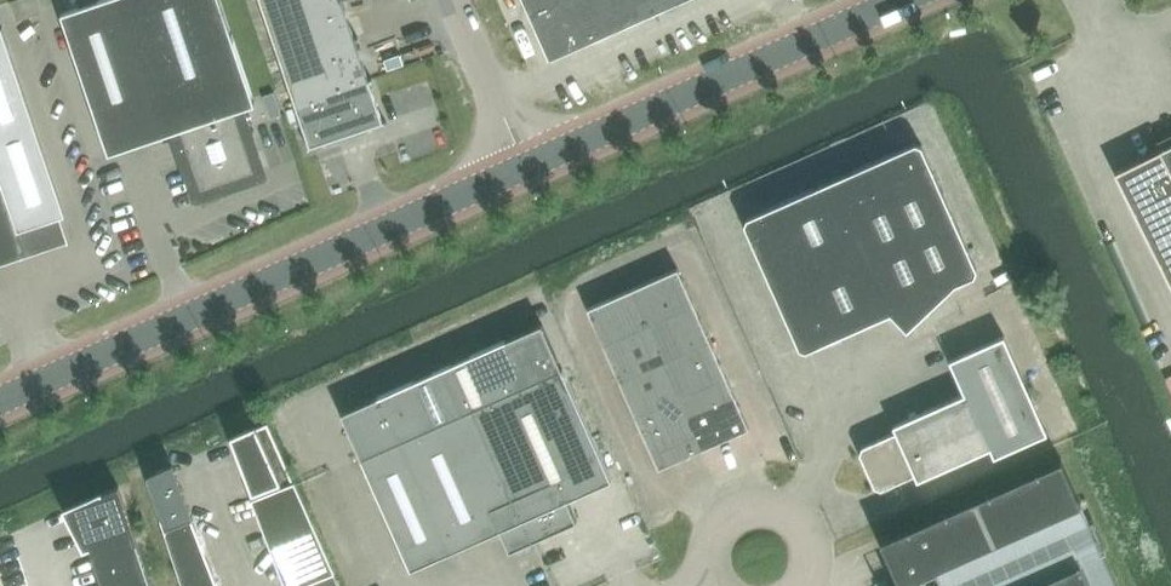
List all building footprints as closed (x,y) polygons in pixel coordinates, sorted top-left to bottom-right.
[(175,131),(197,196),(264,173),(242,108),(255,103),(220,0),(99,0),(61,13),(109,153),(175,131)] [(296,105),(304,127),(310,145),(328,139),(339,135),(338,132),(353,127),(355,130),(366,126),(384,120),(378,103),(370,80),(372,79),(372,78),(369,78),(356,39),(358,38),(358,36),(355,37),(343,0),(261,0),(296,105)] [(550,59),(682,0),(523,0),(550,59)] [(24,251),(26,255),(27,255),(26,250),(66,237),(67,241),(69,240),(61,215),(66,214),(3,27),(0,27),(0,259),(24,251)] [(890,312),(907,330),(955,283),(974,275),(977,269),(921,145),(915,142),(747,217),(744,224),(800,347),(806,350),(890,312)] [(1116,172),(1170,283),(1170,145),(1160,150),(1116,172)] [(588,308),(659,467),(749,427),(678,268),(588,308)] [(510,550),(577,520),(567,498),(611,479),(562,368),(563,368),(562,367),(542,323),(342,412),(361,456),(361,457),(362,457),(411,568),(500,528),(510,550)] [(896,431),(863,446),(860,452),(875,486),(881,488),(914,473),(917,480),(990,447),(994,456),(1047,433),(1004,335),(949,359),(964,393),(893,425),(896,431)] [(273,543),(290,585),(340,585),(268,422),(234,437),(256,496),(255,496),(273,543)] [(881,539),(887,554),(894,568),(900,583),(893,585),(1118,585),(1103,551),(1081,503),(1061,458),(1038,469),(1018,478),(1004,484),(990,490),(976,496),(961,503),(947,509),(933,515),(924,520),(881,539)] [(166,535),(183,585),(218,585),(172,466),(147,477),(166,535)] [(103,585),(152,585),(119,486),(66,509),(82,542),(88,540),(103,585)]
